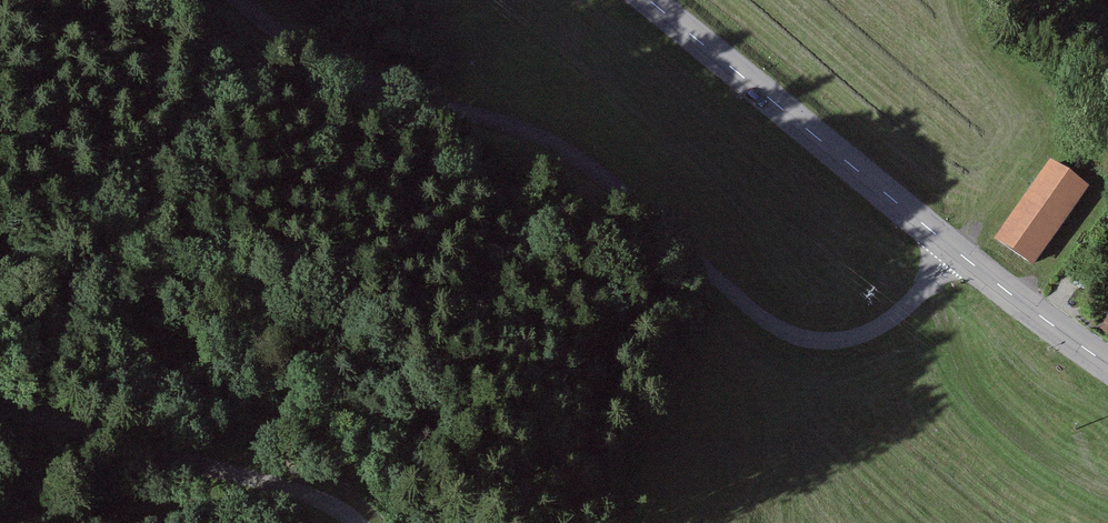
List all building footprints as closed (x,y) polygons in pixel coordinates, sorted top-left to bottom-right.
[(1087,195),(1048,165),(991,248),(1031,274),(1087,195)] [(1100,338),(1107,344),(1107,325),(1100,338)]
